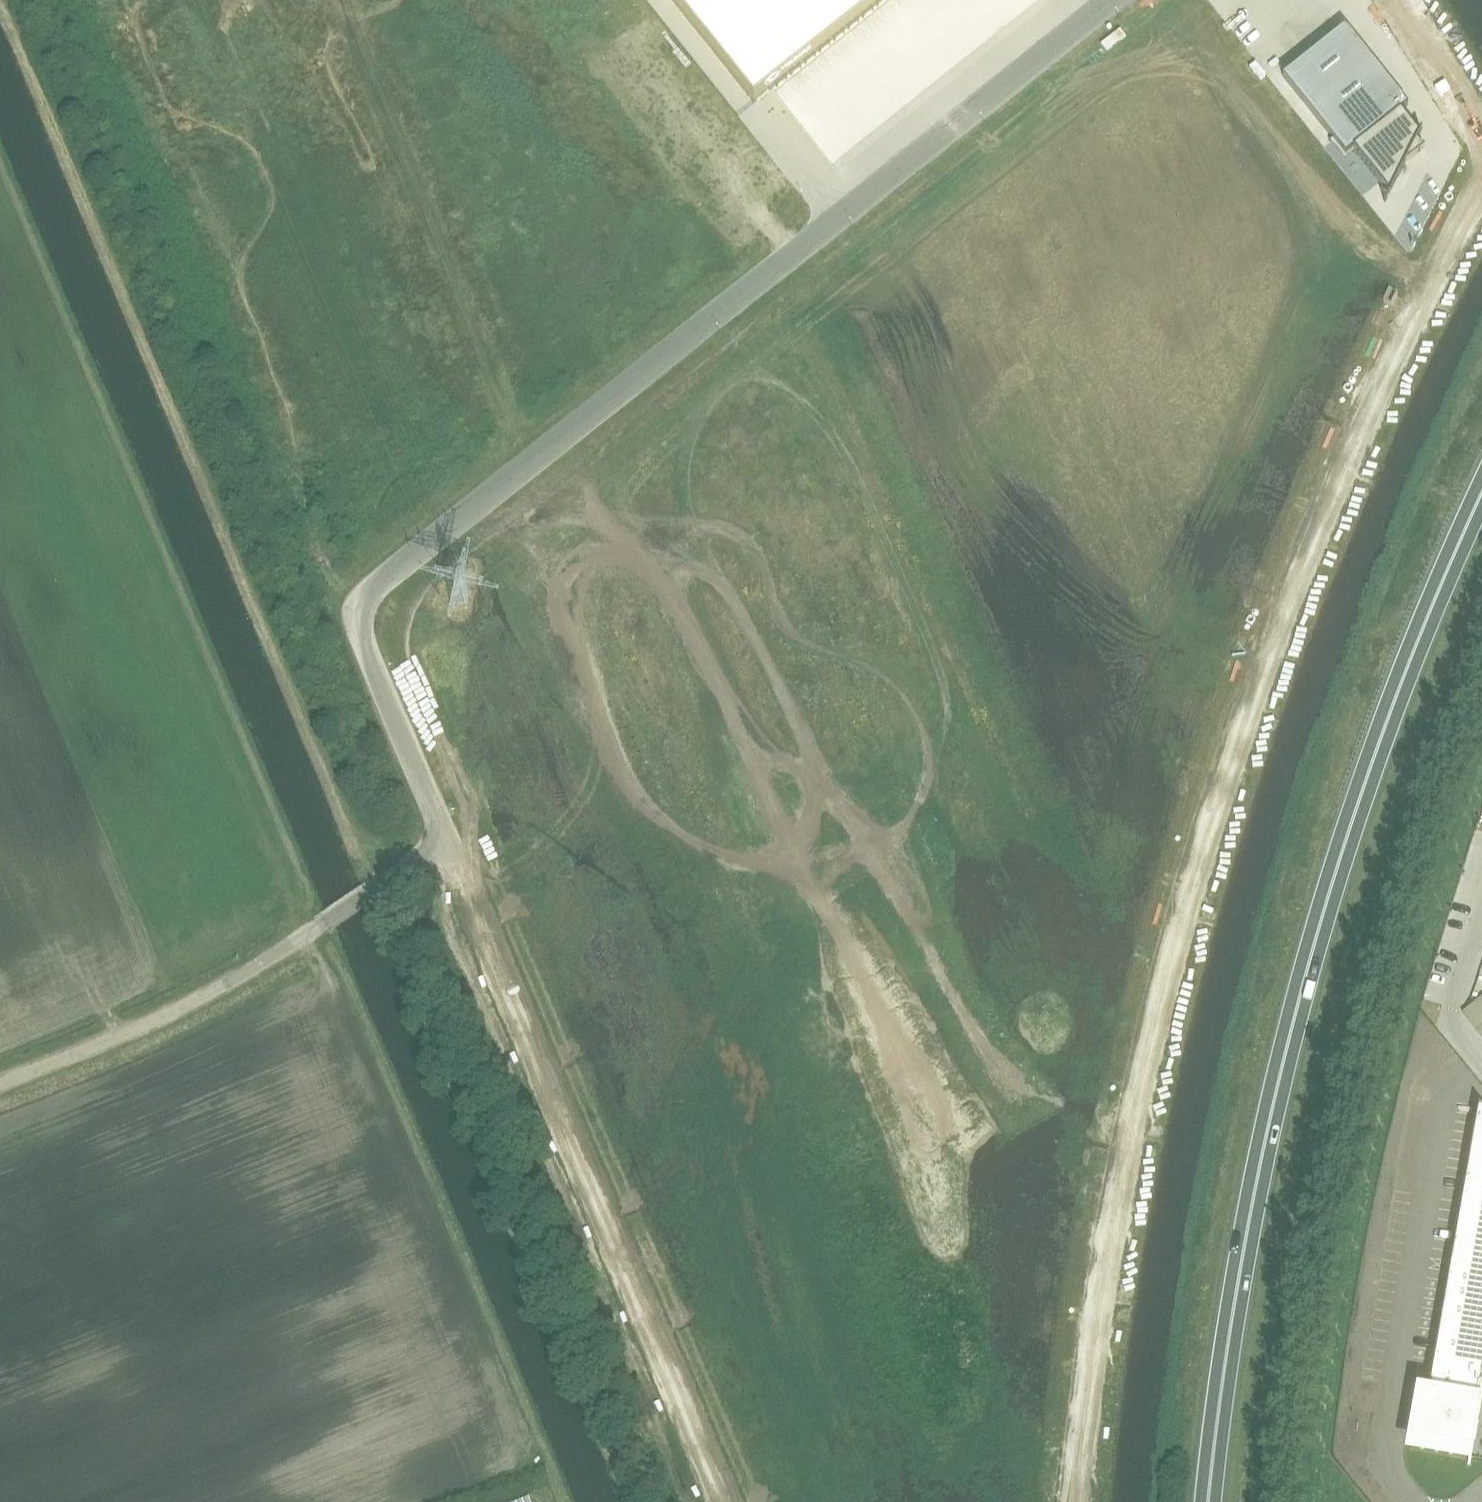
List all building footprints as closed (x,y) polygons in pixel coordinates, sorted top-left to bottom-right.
[(754,105),(886,0),(671,0),(754,105)] [(1329,141),(1330,142),(1333,140),(1345,156),(1353,150),(1355,152),(1383,187),(1389,195),(1398,178),(1404,166),(1404,165),(1405,163),(1406,163),(1425,148),(1423,147),(1422,148),(1417,141),(1422,131),(1420,130),(1419,134),(1401,111),(1408,105),(1345,27),(1283,76),(1332,139),(1329,141)] [(1416,1389),(1422,1390),(1412,1448),(1469,1458),(1468,1464),(1470,1465),(1481,1399),(1481,1195),(1464,1191),(1429,1390),(1416,1387),(1416,1389)]
